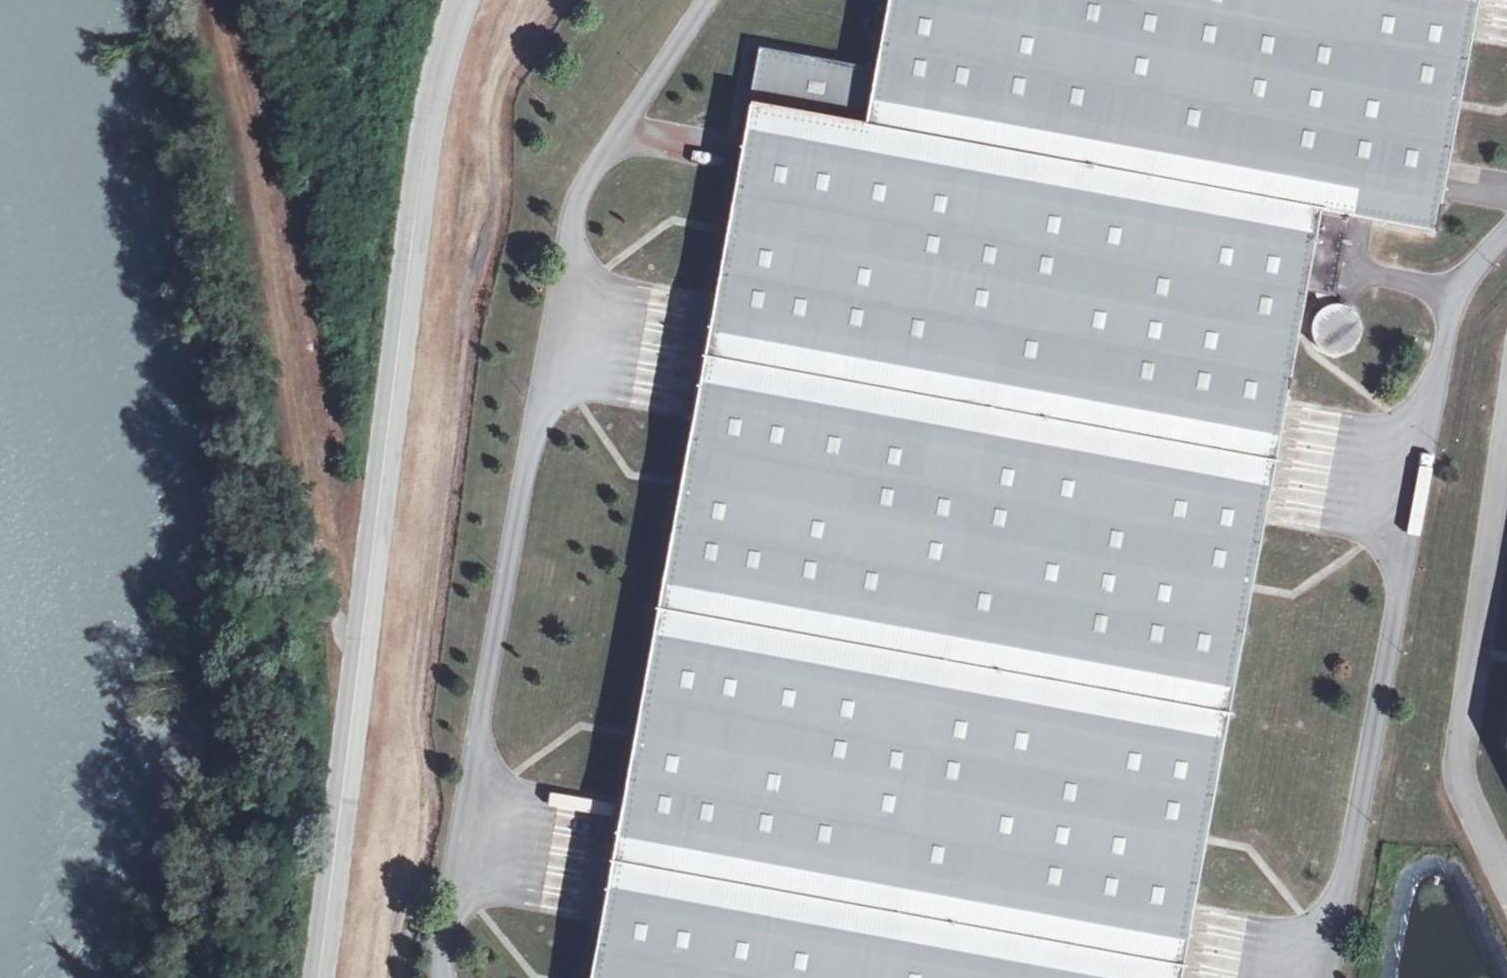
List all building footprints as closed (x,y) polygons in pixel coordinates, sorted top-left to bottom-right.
[(871,68),(756,47),(709,306),(705,325),(701,346),(697,368),(694,388),(690,410),(616,811),(612,832),(609,850),(605,871),(602,890),(598,911),(586,977),(1175,977),(1176,974),(1180,952),(1183,935),(1187,914),(1261,511),(1264,492),(1268,472),(1271,453),(1275,433),(1279,410),(1301,291),(1314,293),(1320,309),(1313,316),(1309,326),(1310,336),(1314,344),(1320,350),(1328,353),(1336,354),(1345,351),(1352,346),(1356,339),(1358,331),(1358,322),(1354,315),(1348,309),(1340,305),(1331,304),(1328,296),(1333,297),(1348,217),(1431,232),(1468,29),(1472,9),(1473,0),(883,0),(871,68)]
